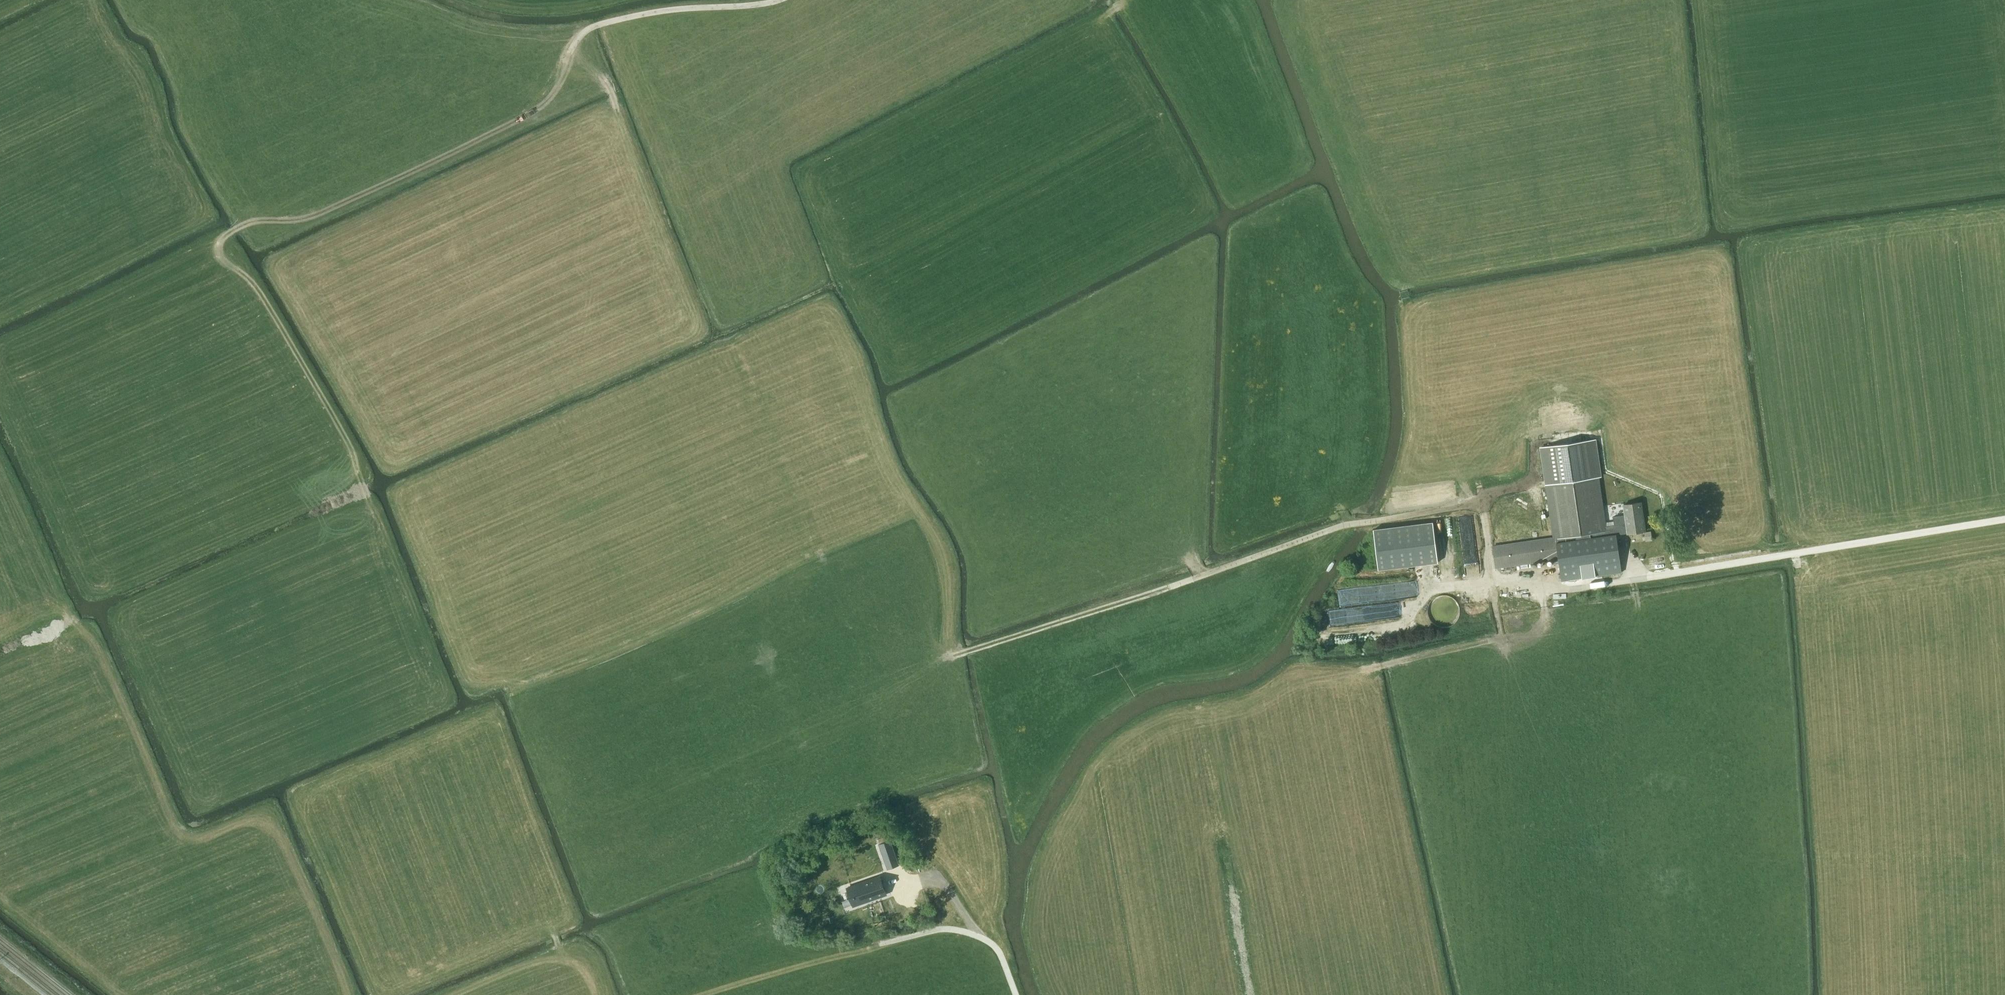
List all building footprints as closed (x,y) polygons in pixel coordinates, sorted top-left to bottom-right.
[(1607,525),(1599,475),(1602,475),(1596,438),(1539,447),(1545,483),(1548,483),(1556,537),(1493,546),(1496,567),(1559,557),(1563,580),(1622,572),(1616,533),(1628,532),(1628,533),(1645,531),(1641,501),(1624,504),(1626,515),(1613,516),(1614,524),(1607,525)] [(1373,529),(1378,569),(1438,562),(1433,522),(1373,529)] [(1376,603),(1330,608),(1331,621),(1377,615),(1376,603)] [(892,840),(880,844),(885,859),(897,855),(892,840)] [(877,877),(847,887),(850,896),(854,894),(858,905),(882,897),(884,897),(877,877)]
